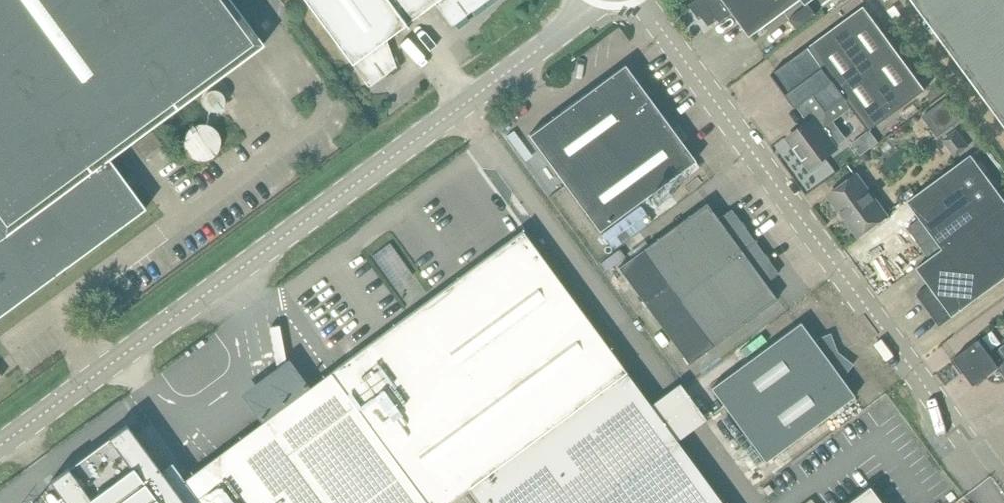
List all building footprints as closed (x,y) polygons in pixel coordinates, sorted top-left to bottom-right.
[(145,208),(109,159),(264,44),(231,0),(0,0),(0,315),(145,208)] [(433,0),(305,0),(369,87),(395,67),(395,68),(397,67),(386,39),(406,25),(408,28),(409,28),(406,24),(435,3),(433,0)] [(435,3),(452,26),(487,0),(433,0),(435,3)] [(690,4),(701,19),(704,17),(710,25),(719,19),(722,21),(734,13),(751,36),(767,25),(800,0),(695,0),(690,4)] [(1003,119),(1003,0),(917,0),(1003,119)] [(809,4),(789,19),(797,29),(816,14),(809,4)] [(803,104),(814,119),(815,118),(816,119),(826,112),(832,120),(852,106),(870,131),(926,89),(865,5),(809,47),(772,74),(797,108),(803,104)] [(586,93),(529,135),(541,151),(599,231),(680,173),(696,161),(649,96),(647,97),(631,75),(628,77),(618,75),(616,72),(587,94),(586,93)] [(947,98),(924,115),(940,136),(962,119),(947,98)] [(846,139),(832,120),(826,112),(816,119),(815,118),(814,119),(792,135),(788,138),(794,147),(810,169),(826,157),(838,148),(836,147),(846,139)] [(510,124),(503,116),(495,122),(502,130),(510,124)] [(184,135),(184,139),(184,143),(185,146),(187,150),(189,153),(192,156),(195,158),(199,159),(203,159),(207,159),(211,158),(214,156),(217,153),(220,150),(221,147),(223,143),(223,139),(222,135),(221,131),(219,128),(216,125),(213,123),(209,121),(205,120),(201,120),(197,121),(194,123),(190,125),(188,128),(186,131),(184,135)] [(942,139),(955,156),(969,146),(957,129),(942,139)] [(870,131),(853,143),(861,156),(879,143),(870,131)] [(908,228),(922,248),(1000,191),(972,154),(908,201),(921,218),(908,228)] [(829,194),(860,236),(887,216),(857,174),(829,194)] [(922,248),(930,258),(917,267),(930,285),(917,294),(940,326),(1003,279),(1003,197),(1000,191),(922,248)] [(618,267),(654,316),(755,241),(731,209),(719,218),(707,202),(618,267)] [(523,231),(184,480),(201,502),(723,502),(523,231)] [(755,241),(654,316),(689,364),(778,299),(766,283),(779,273),(755,241)] [(711,388),(738,425),(836,353),(834,351),(830,341),(826,343),(824,338),(818,340),(815,342),(801,322),(711,388)] [(999,367),(1003,364),(1003,352),(1002,349),(992,356),(980,340),(968,348),(952,360),(962,374),(965,372),(975,385),(999,367)] [(836,353),(738,425),(765,462),(855,396),(840,376),(843,374),(847,369),(843,366),(845,362),(838,356),(836,353)] [(846,502),(883,502),(870,486),(846,502)]
